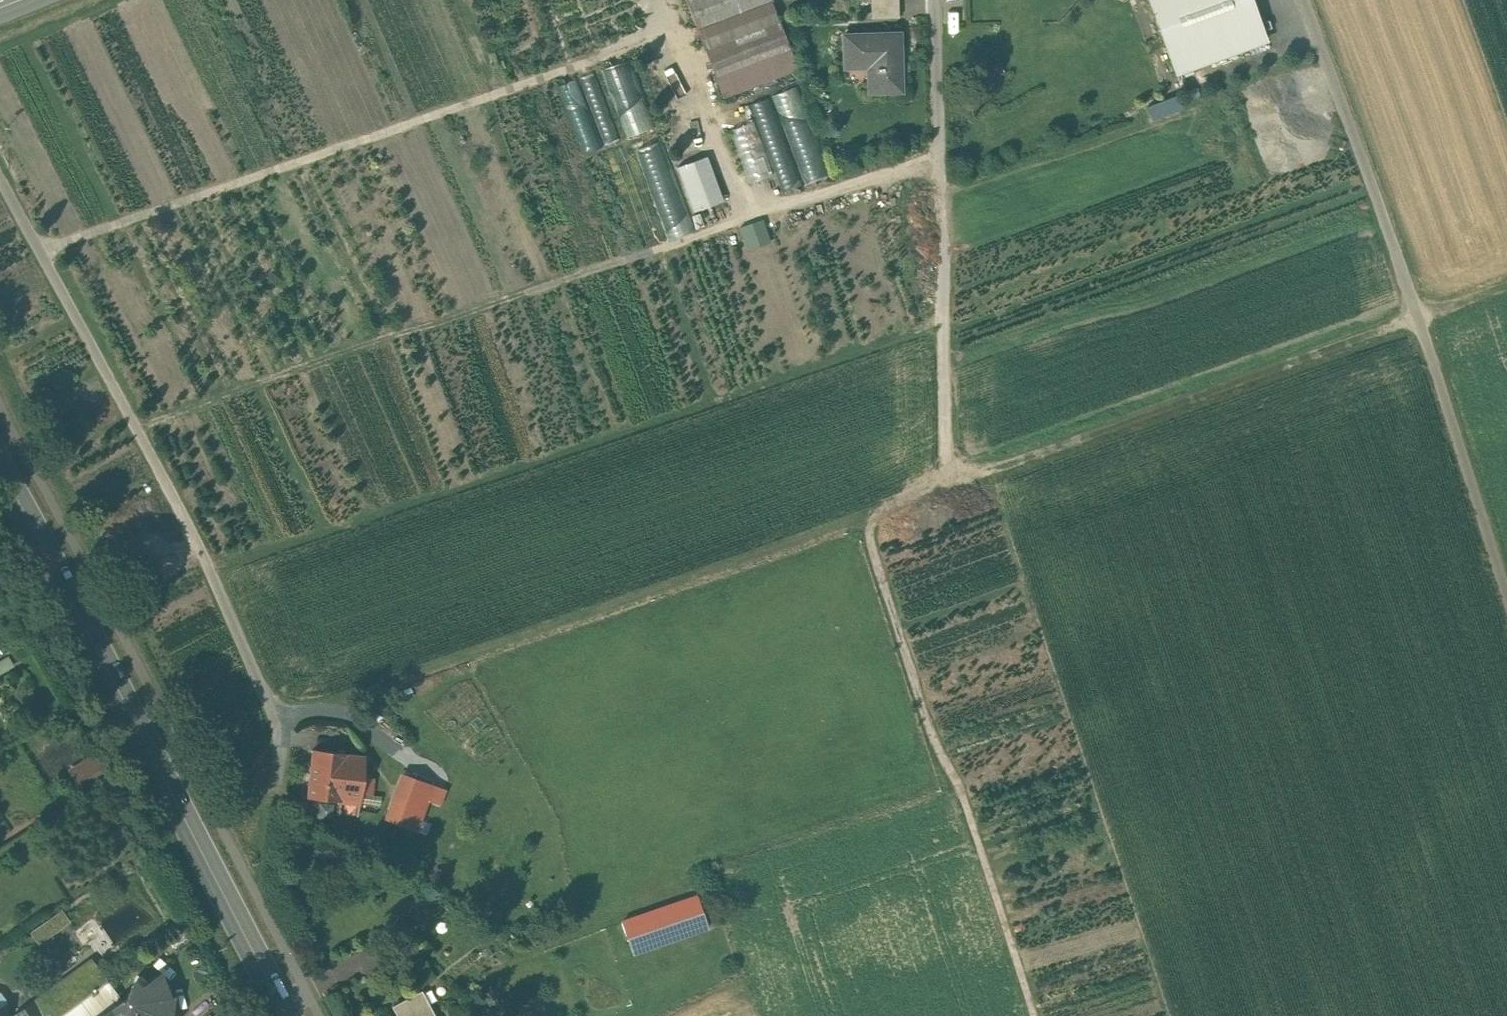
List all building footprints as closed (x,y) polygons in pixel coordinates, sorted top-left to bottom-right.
[(722,97),(797,68),(771,0),(686,0),(722,97)] [(896,0),(869,0),(870,17),(896,16),(896,0)] [(1174,72),(1192,66),(1193,66),(1194,66),(1194,65),(1210,59),(1210,60),(1211,60),(1211,58),(1229,52),(1244,47),(1245,47),(1246,47),(1246,46),(1264,39),(1261,30),(1258,22),(1250,0),(1147,0),(1174,72)] [(1267,19),(1258,22),(1261,30),(1270,26),(1267,19)] [(897,32),(841,34),(842,59),(865,59),(867,91),(899,90),(898,61),(897,61),(897,47),(897,32)] [(628,62),(605,70),(628,131),(651,123),(628,62)] [(596,75),(584,79),(605,139),(617,134),(596,75)] [(576,80),(556,86),(580,149),(598,143),(576,80)] [(824,172),(793,88),(775,96),(805,179),(824,172)] [(797,180),(767,99),(752,104),(782,186),(797,180)] [(752,123),(733,130),(748,175),(767,166),(752,123)] [(660,143),(640,150),(670,234),(690,227),(660,143)] [(343,754),(309,751),(304,796),(338,800),(343,754)] [(96,753),(70,770),(82,790),(109,773),(96,753)] [(362,756),(343,754),(338,800),(356,802),(358,792),(368,793),(370,777),(359,776),(362,756)] [(432,785),(403,774),(386,819),(415,830),(432,785)] [(356,802),(338,800),(337,813),(355,815),(356,802)] [(697,895),(621,921),(632,953),(707,927),(697,895)] [(33,927),(41,939),(73,917),(66,906),(33,927)] [(101,1015),(165,1015),(168,995),(165,995),(157,977),(148,983),(137,974),(126,997),(122,1001),(101,1015)] [(73,1005),(81,1015),(101,1015),(122,1001),(106,980),(73,1005)] [(395,1004),(401,1015),(427,1015),(422,1007),(428,1004),(421,991),(395,1004)] [(33,1001),(12,1015),(45,1015),(33,1001)] [(57,1015),(81,1015),(73,1005),(57,1015)]
